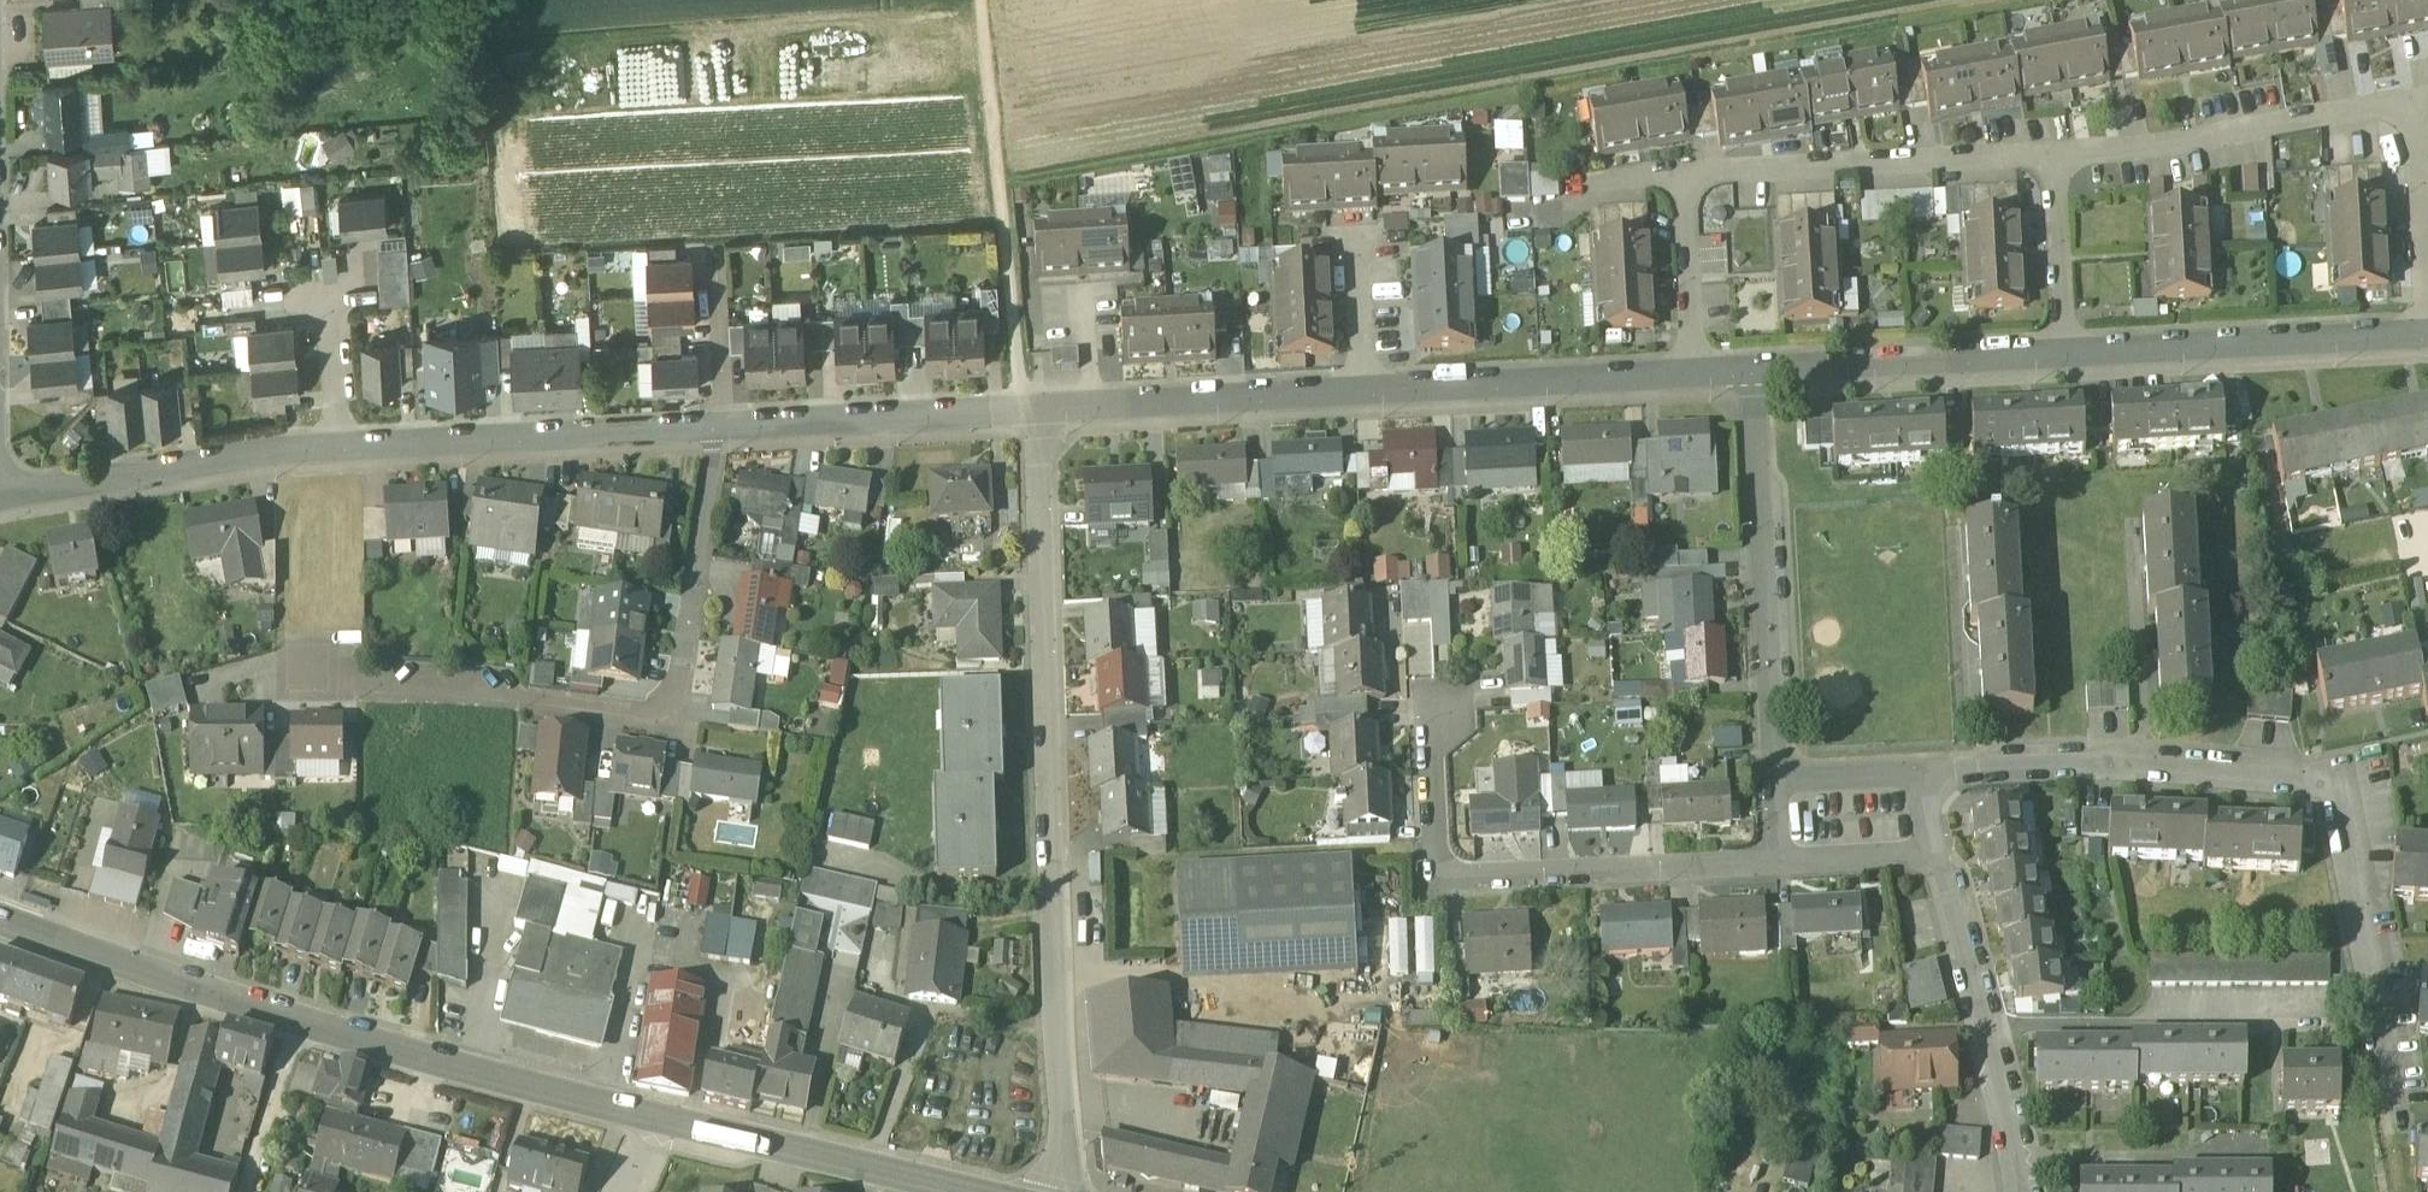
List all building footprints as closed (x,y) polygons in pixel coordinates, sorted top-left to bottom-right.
[(82,8),(110,6),(121,5),(121,0),(82,0),(82,8)] [(2219,13),(2228,62),(2318,46),(2312,17),(2309,0),(2261,0),(2218,8),(2219,13)] [(2341,12),(2346,40),(2347,45),(2427,30),(2427,0),(2338,0),(2341,12)] [(45,11),(48,58),(92,55),(114,53),(110,6),(82,8),(45,11)] [(2341,12),(2326,15),(2332,43),(2346,40),(2341,12)] [(2228,67),(2228,62),(2219,13),(2129,29),(2132,50),(2138,78),(2138,83),(2228,67)] [(2318,46),(2332,43),(2326,15),(2312,17),(2318,46)] [(2009,46),(2010,51),(2019,100),(2109,84),(2104,55),(2099,30),(2009,46)] [(2132,50),(2118,53),(2123,81),(2138,78),(2132,50)] [(2020,105),(2019,100),(2010,51),(1920,67),(1922,79),(1927,107),(1930,121),(2020,105)] [(2109,84),(2123,81),(2118,53),(2104,55),(2109,84)] [(92,55),(48,58),(50,78),(94,74),(92,55)] [(1799,75),(1800,80),(1809,129),(1899,113),(1894,84),(1889,58),(1799,75)] [(1922,79),(1908,82),(1913,110),(1927,107),(1922,79)] [(1810,134),(1809,129),(1800,80),(1710,95),(1712,109),(1717,137),(1720,150),(1810,134)] [(80,83),(84,131),(104,129),(101,82),(80,83)] [(1899,113),(1913,110),(1908,82),(1894,84),(1899,113)] [(44,113),(46,137),(84,134),(84,131),(80,83),(42,86),(44,101),(44,113)] [(1588,104),(1598,159),(1689,142),(1684,114),(1679,88),(1588,104)] [(44,113),(44,101),(34,102),(35,113),(44,113)] [(1712,109),(1698,111),(1703,139),(1717,137),(1712,109)] [(1689,142),(1703,139),(1698,111),(1684,114),(1689,142)] [(84,134),(86,150),(129,146),(129,145),(127,130),(127,127),(104,129),(84,131),(84,134)] [(127,130),(129,145),(154,143),(153,128),(127,130)] [(321,140),(333,160),(354,148),(343,128),(321,140)] [(1373,144),(1373,155),(1375,198),(1467,194),(1464,139),(1373,144)] [(146,146),(146,148),(148,172),(172,170),(170,144),(146,146)] [(121,166),(122,187),(149,185),(148,172),(146,148),(119,150),(121,166)] [(119,150),(89,152),(90,169),(121,166),(119,150)] [(91,189),(90,169),(89,152),(49,155),(52,192),(91,189)] [(1376,210),(1375,198),(1373,155),(1282,160),(1285,215),(1376,210)] [(1169,164),(1176,201),(1198,197),(1191,160),(1169,164)] [(2381,169),(2367,170),(2368,199),(2383,198),(2381,169)] [(1499,170),(1501,204),(1530,203),(1529,179),(1528,170),(1499,170)] [(2243,171),(2244,199),(2258,198),(2257,170),(2243,171)] [(2354,199),(2368,199),(2367,170),(2352,171),(2354,199)] [(2339,200),(2354,199),(2352,171),(2338,172),(2339,200)] [(2327,201),(2339,200),(2338,172),(2323,172),(2325,201),(2327,201)] [(1529,179),(1530,203),(1559,202),(1557,177),(1529,179)] [(2192,181),(2194,207),(2208,206),(2206,180),(2192,181)] [(300,183),(302,211),(317,210),(314,181),(300,183)] [(288,213),(302,211),(300,183),(285,184),(288,213)] [(2002,189),(1988,190),(1990,219),(2004,218),(2002,189)] [(2017,189),(2002,189),(2004,218),(2018,217),(2017,189)] [(1988,190),(1973,191),(1975,220),(1990,219),(1988,190)] [(1973,191),(1959,192),(1961,220),(1963,220),(1975,220),(1973,191)] [(1947,220),(1961,220),(1959,192),(1945,193),(1947,220)] [(1905,223),(1919,222),(1918,194),(1904,195),(1905,223)] [(1932,194),(1918,194),(1919,222),(1934,222),(1932,194)] [(340,199),(343,233),(386,229),(383,195),(340,199)] [(1891,224),(1905,223),(1904,195),(1889,196),(1891,224)] [(1877,225),(1891,224),(1889,196),(1875,197),(1877,225)] [(1862,226),(1877,225),(1875,197),(1861,197),(1862,226)] [(1833,227),(1836,227),(1834,198),(1820,199),(1821,228),(1833,227)] [(2327,201),(2333,293),(2388,290),(2383,198),(2368,199),(2354,199),(2339,200),(2327,201)] [(1807,228),(1821,228),(1820,199),(1805,200),(1807,228)] [(1792,229),(1807,228),(1805,200),(1791,201),(1792,229)] [(1778,230),(1792,229),(1791,201),(1776,202),(1778,230)] [(214,206),(218,240),(261,235),(258,202),(214,206)] [(128,205),(129,221),(154,219),(153,203),(128,205)] [(48,209),(49,223),(77,220),(76,206),(48,209)] [(200,208),(203,241),(218,240),(214,206),(200,208)] [(2150,210),(2155,302),(2210,299),(2205,207),(2150,210)] [(1647,208),(1633,209),(1634,238),(1649,237),(1647,208)] [(1620,239),(1634,238),(1633,209),(1618,210),(1620,239)] [(1605,240),(1620,239),(1618,210),(1604,211),(1605,240)] [(1594,240),(1605,240),(1604,211),(1589,212),(1590,216),(1591,241),(1594,240)] [(1963,220),(1968,313),(2023,310),(2018,217),(2004,218),(1990,219),(1975,220),(1963,220)] [(34,225),(38,258),(81,254),(80,252),(77,222),(77,220),(49,223),(34,225)] [(1034,226),(1037,281),(1130,275),(1126,220),(1034,226)] [(93,221),(77,222),(80,252),(95,250),(93,221)] [(1445,229),(1446,258),(1470,257),(1480,256),(1478,227),(1445,229)] [(1784,322),(1839,319),(1837,286),(1833,227),(1821,228),(1807,228),(1792,229),(1778,230),(1784,322)] [(377,236),(378,250),(407,247),(405,233),(377,236)] [(264,269),(261,235),(218,240),(221,273),(250,270),(264,269)] [(832,237),(814,237),(815,257),(829,256),(833,251),(832,237)] [(1594,240),(1599,333),(1654,330),(1649,237),(1634,238),(1620,239),(1605,240),(1594,240)] [(221,273),(218,240),(203,241),(207,275),(221,273)] [(783,243),(784,257),(810,256),(809,242),(783,243)] [(647,246),(648,260),(676,259),(675,244),(647,246)] [(648,262),(648,260),(647,246),(633,247),(633,262),(648,262)] [(155,247),(140,248),(142,270),(157,269),(155,247)] [(378,250),(378,264),(407,262),(407,247),(378,250)] [(431,253),(411,260),(417,278),(438,270),(431,253)] [(81,256),(81,254),(38,258),(41,292),(70,289),(84,287),(84,285),(81,256)] [(589,254),(589,268),(605,268),(604,254),(589,254)] [(81,256),(84,285),(98,283),(96,255),(81,256)] [(1470,257),(1472,293),(1491,292),(1489,255),(1480,256),(1470,257)] [(1415,260),(1420,352),(1475,349),(1472,293),(1470,257),(1446,258),(1415,260)] [(635,295),(649,294),(693,292),(691,258),(676,259),(648,260),(648,262),(633,262),(635,295)] [(378,264),(379,289),(409,286),(407,262),(378,264)] [(1274,267),(1278,359),(1333,356),(1329,264),(1274,267)] [(221,273),(223,288),(251,285),(250,270),(221,273)] [(983,308),(984,327),(999,326),(997,284),(980,284),(981,308),(983,308)] [(251,285),(223,288),(225,304),(253,301),(251,285)] [(1852,285),(1837,286),(1839,319),(1858,318),(1857,288),(1852,285)] [(409,300),(409,286),(379,289),(380,303),(409,300)] [(41,292),(42,306),(71,303),(70,289),(41,292)] [(924,291),(924,297),(924,311),(953,310),(952,290),(924,291)] [(694,325),(693,292),(649,294),(651,328),(680,326),(694,325)] [(863,294),(863,314),(891,313),(890,299),(890,292),(863,294)] [(651,328),(649,294),(635,295),(637,328),(651,328)] [(863,314),(863,294),(833,295),(834,316),(863,314)] [(773,319),(802,318),(801,297),(772,299),(773,319)] [(924,297),(908,298),(908,312),(924,311),(924,297)] [(894,342),(910,341),(908,312),(908,298),(890,299),(891,313),(892,313),(894,342)] [(72,318),(71,303),(42,306),(44,321),(72,318)] [(2156,306),(2135,307),(2136,323),(2156,322),(2156,306)] [(981,308),(953,310),(957,367),(986,366),(984,327),(983,308),(981,308)] [(1121,313),(1124,368),(1216,363),(1213,308),(1121,313)] [(928,369),(957,367),(953,310),(924,311),(926,340),(928,369)] [(924,311),(908,312),(910,341),(926,340),(924,311)] [(578,356),(592,355),(590,312),(575,313),(576,327),(577,344),(578,356)] [(891,313),(863,314),(866,372),(896,371),(894,342),(892,313),(891,313)] [(837,374),(866,372),(863,314),(834,316),(836,345),(837,374)] [(226,319),(228,333),(233,333),(249,331),(256,330),(255,316),(226,319)] [(818,317),(820,346),(836,345),(834,316),(818,317)] [(802,318),(804,346),(820,346),(818,317),(802,318)] [(29,322),(33,356),(76,351),(75,347),(73,323),(72,318),(44,321),(29,322)] [(802,318),(773,319),(776,377),(805,375),(804,346),(802,318)] [(747,378),(776,377),(773,319),(744,321),(746,350),(747,378)] [(73,323),(75,347),(90,345),(88,321),(73,323)] [(728,322),(730,350),(746,350),(744,321),(728,322)] [(681,355),(681,341),(680,326),(651,328),(652,342),(653,356),(681,355)] [(249,331),(252,365),(296,360),(292,327),(256,330),(249,331)] [(544,331),(545,346),(577,344),(576,327),(544,329),(544,331)] [(237,366),(252,365),(249,331),(233,333),(237,366)] [(545,346),(544,331),(512,333),(513,348),(545,346)] [(497,334),(499,363),(514,362),(513,348),(512,333),(497,334)] [(497,334),(480,335),(482,375),(483,375),(500,374),(499,363),(497,334)] [(480,335),(426,337),(430,394),(484,392),(483,375),(482,375),(480,335)] [(397,344),(398,373),(413,372),(411,343),(397,344)] [(363,346),(365,389),(399,387),(398,373),(397,344),(363,346)] [(578,356),(577,344),(545,346),(548,399),(580,397),(579,384),(578,356)] [(516,400),(548,399),(545,346),(513,348),(514,362),(516,400)] [(79,385),(93,384),(90,350),(76,351),(79,385)] [(79,385),(76,351),(33,356),(36,389),(65,386),(79,385)] [(1051,354),(1052,371),(1079,369),(1078,353),(1051,354)] [(653,356),(654,390),(698,388),(696,354),(681,355),(653,356)] [(578,356),(579,384),(594,384),(592,355),(578,356)] [(654,390),(653,356),(638,357),(640,391),(654,390)] [(299,393),(296,360),(252,365),(255,394),(256,398),(284,395),(299,393)] [(252,365),(237,366),(240,395),(255,394),(252,365)] [(115,390),(142,387),(141,374),(114,376),(115,390)] [(175,384),(178,413),(193,411),(190,383),(175,384)] [(66,401),(95,398),(94,392),(93,384),(79,385),(65,386),(66,401)] [(175,384),(142,387),(146,431),(180,427),(178,413),(175,384)] [(113,434),(146,431),(142,387),(115,390),(109,391),(111,419),(113,434)] [(109,391),(94,392),(95,398),(97,420),(111,419),(109,391)] [(256,398),(257,412),(286,409),(284,395),(256,398)] [(2115,436),(2116,456),(2226,450),(2225,429),(2223,403),(2223,402),(2113,409),(2113,410),(2115,436)] [(2223,403),(2225,429),(2238,429),(2237,402),(2223,403)] [(2370,420),(2380,471),(2427,462),(2427,408),(2370,420)] [(1976,444),(1977,464),(2088,458),(2087,438),(2086,411),(2085,410),(1975,416),(1975,418),(1976,444)] [(2086,411),(2087,438),(2115,436),(2113,410),(2086,411)] [(1838,452),(1839,471),(1948,465),(1947,446),(1946,419),(1946,418),(1837,424),(1837,426),(1838,452)] [(1975,418),(1960,419),(1962,445),(1976,444),(1975,418)] [(1947,446),(1962,445),(1960,419),(1946,419),(1947,446)] [(2283,490),(2380,471),(2370,420),(2273,439),(2283,490)] [(1809,427),(1811,454),(1838,452),(1837,426),(1809,427)] [(1659,446),(1660,466),(1710,463),(1710,443),(1709,428),(1659,431),(1659,446)] [(1562,436),(1564,471),(1630,467),(1632,467),(1631,447),(1630,435),(1584,437),(1584,435),(1562,436)] [(1310,440),(1310,449),(1325,448),(1325,439),(1310,440)] [(1467,454),(1468,476),(1469,476),(1535,472),(1533,440),(1487,442),(1487,440),(1466,441),(1467,454)] [(1384,445),(1385,459),(1386,480),(1387,480),(1414,479),(1435,478),(1436,478),(1435,456),(1434,442),(1384,445)] [(1715,443),(1710,443),(1710,463),(1660,466),(1661,475),(1662,475),(1663,484),(1717,481),(1715,443)] [(1631,476),(1647,475),(1645,446),(1631,447),(1632,467),(1630,467),(1631,476)] [(1659,446),(1645,446),(1647,475),(1648,499),(1663,498),(1663,484),(1662,475),(1661,475),(1660,466),(1659,446)] [(1274,466),(1275,481),(1312,479),(1342,477),(1341,448),(1325,448),(1310,449),(1274,451),(1274,466)] [(1467,454),(1452,455),(1454,492),(1470,491),(1469,476),(1468,476),(1467,454)] [(1177,456),(1179,491),(1218,489),(1245,488),(1246,488),(1245,467),(1244,455),(1199,458),(1199,455),(1177,456)] [(1436,493),(1454,492),(1452,455),(1435,456),(1436,478),(1435,478),(1436,493)] [(1388,496),(1387,480),(1386,480),(1385,459),(1370,459),(1370,462),(1372,492),(1372,497),(1388,496)] [(1356,463),(1358,493),(1372,492),(1370,462),(1356,463)] [(1274,466),(1259,467),(1261,496),(1276,496),(1275,481),(1274,466)] [(1246,497),(1261,496),(1259,467),(1245,467),(1246,488),(1245,488),(1246,497)] [(1536,487),(1535,472),(1469,476),(1470,491),(1536,487)] [(930,478),(933,522),(991,520),(989,475),(930,478)] [(1115,521),(1115,529),(1150,527),(1148,475),(1085,478),(1087,523),(1115,521)] [(815,511),(864,519),(866,505),(869,483),(867,483),(820,476),(820,481),(815,511)] [(806,478),(805,485),(802,509),(815,511),(820,481),(806,478)] [(1436,493),(1435,478),(1414,479),(1415,495),(1436,493)] [(866,505),(884,508),(889,482),(867,479),(867,483),(869,483),(866,505)] [(1275,481),(1276,496),(1313,494),(1312,479),(1275,481)] [(1387,480),(1388,496),(1415,495),(1414,479),(1387,480)] [(734,515),(783,523),(789,487),(740,480),(734,515)] [(795,553),(802,509),(805,485),(789,483),(789,487),(783,523),(779,550),(795,553)] [(581,532),(618,538),(624,495),(608,493),(609,488),(586,484),(579,532),(581,532)] [(476,549),(534,558),(538,533),(543,504),(544,498),(481,487),(480,494),(477,509),(482,510),(480,523),(476,549)] [(1245,488),(1218,489),(1218,504),(1261,502),(1261,496),(1246,497),(1245,488)] [(461,520),(480,523),(482,510),(477,509),(480,494),(464,491),(461,520)] [(638,497),(624,495),(618,538),(653,544),(655,544),(655,542),(657,529),(662,496),(639,492),(638,497)] [(393,545),(393,547),(444,543),(440,494),(389,498),(390,515),(393,545)] [(557,502),(556,506),(552,531),(568,534),(572,504),(557,502)] [(552,535),(552,531),(556,506),(543,504),(538,533),(552,535)] [(229,557),(236,590),(262,584),(255,552),(260,551),(252,514),(222,520),(221,515),(186,522),(195,564),(229,557)] [(364,517),(364,547),(393,545),(390,515),(364,517)] [(2157,616),(2161,710),(2208,708),(2204,612),(2197,612),(2192,518),(2146,520),(2151,616),(2157,616)] [(1088,530),(1115,529),(1115,521),(1087,523),(1088,530)] [(1980,626),(1984,720),(2032,719),(2029,622),(2021,622),(2017,526),(1970,528),(1973,626),(1980,626)] [(650,561),(666,563),(671,531),(657,529),(655,542),(655,544),(653,544),(650,561)] [(615,556),(618,538),(581,532),(578,550),(615,556)] [(1149,537),(1151,568),(1169,567),(1167,535),(1149,537)] [(50,548),(57,590),(97,584),(90,541),(50,548)] [(255,552),(262,584),(275,581),(275,548),(260,551),(255,552)] [(7,627),(38,569),(10,554),(0,572),(0,623),(7,627)] [(1706,555),(1677,557),(1678,571),(1707,570),(1706,555)] [(1428,583),(1451,582),(1449,557),(1427,558),(1428,583)] [(1375,584),(1411,583),(1410,561),(1374,562),(1375,584)] [(779,590),(789,592),(792,571),(783,570),(760,567),(758,584),(780,588),(779,590)] [(1674,587),(1702,585),(1702,571),(1652,574),(1643,574),(1644,590),(1674,588),(1674,587)] [(935,579),(936,593),(964,592),(964,578),(935,579)] [(738,620),(734,647),(757,651),(770,653),(779,590),(780,588),(758,584),(745,582),(739,620),(738,620)] [(1677,637),(1686,637),(1712,635),(1710,585),(1702,585),(1674,587),(1674,588),(1677,637)] [(1432,588),(1434,623),(1450,623),(1448,587),(1432,588)] [(1404,624),(1434,623),(1432,588),(1403,589),(1404,624)] [(615,603),(647,607),(648,593),(616,589),(615,603)] [(959,625),(960,663),(999,662),(997,592),(935,593),(936,626),(959,625)] [(1496,647),(1505,646),(1531,645),(1530,620),(1528,594),(1493,596),(1496,647)] [(1548,594),(1528,594),(1530,620),(1549,619),(1548,594)] [(597,600),(593,639),(637,645),(639,629),(644,629),(647,607),(615,603),(597,600)] [(1107,602),(1108,616),(1130,615),(1141,615),(1140,600),(1107,602)] [(1327,655),(1337,654),(1370,652),(1368,603),(1325,605),(1327,655)] [(1089,667),(1099,667),(1132,665),(1130,615),(1108,616),(1086,617),(1089,667)] [(1451,648),(1450,623),(1434,623),(1435,649),(1451,648)] [(1722,635),(1712,635),(1686,637),(1689,685),(1689,687),(1708,686),(1724,685),(1722,635)] [(635,660),(637,645),(593,639),(588,674),(588,678),(604,680),(637,684),(640,660),(635,660)] [(1541,644),(1531,645),(1505,646),(1509,696),(1511,696),(1544,694),(1544,693),(1541,644)] [(2326,715),(2425,698),(2419,666),(2415,644),(2317,661),(2326,715)] [(7,646),(0,659),(0,666),(18,675),(27,657),(7,646)] [(747,716),(757,651),(734,647),(724,646),(719,683),(716,683),(712,711),(729,714),(747,716)] [(1380,652),(1370,652),(1337,654),(1339,702),(1340,704),(1366,702),(1383,702),(1380,652)] [(2419,666),(2425,698),(2427,716),(2427,664),(2419,666)] [(1142,665),(1132,665),(1099,667),(1101,717),(1145,714),(1142,665)] [(570,689),(602,693),(604,680),(588,678),(588,674),(572,672),(570,689)] [(146,689),(153,717),(187,708),(179,680),(146,689)] [(1642,699),(1674,697),(1673,683),(1642,684),(1642,699)] [(1674,686),(1675,702),(1709,700),(1708,686),(1689,687),(1689,685),(1674,686)] [(2088,689),(2090,714),(2131,712),(2130,687),(2088,689)] [(934,786),(938,882),(997,880),(993,787),(1004,786),(1000,689),(941,691),(945,786),(934,786)] [(2247,720),(2290,725),(2293,696),(2250,692),(2247,720)] [(1511,696),(1511,711),(1548,709),(1551,709),(1550,693),(1544,693),(1544,694),(1511,696)] [(1367,731),(1367,717),(1366,702),(1340,704),(1339,702),(1317,703),(1317,719),(1318,735),(1331,734),(1331,733),(1367,731)] [(1616,726),(1642,725),(1641,705),(1615,706),(1616,726)] [(727,731),(758,736),(760,718),(747,716),(729,714),(727,731)] [(1101,717),(1102,731),(1145,729),(1145,714),(1101,717)] [(193,775),(227,775),(227,717),(193,717),(193,775)] [(261,717),(227,717),(227,775),(260,775),(261,775),(261,747),(261,717)] [(296,764),(339,764),(340,723),(326,723),(326,720),(309,720),(309,723),(295,722),(295,741),(294,764),(296,764)] [(1146,744),(1145,729),(1102,731),(1103,745),(1134,743),(1134,744),(1146,744)] [(520,756),(540,758),(542,733),(522,730),(520,756)] [(1334,783),(1343,782),(1377,780),(1374,731),(1367,731),(1331,733),(1331,734),(1334,783)] [(1696,733),(1697,752),(1728,750),(1727,731),(1696,733)] [(576,804),(577,804),(579,788),(584,737),(542,733),(540,758),(535,800),(576,804)] [(275,741),(275,748),(275,782),(275,785),(296,785),(296,783),(296,764),(294,764),(295,741),(275,741)] [(1093,796),(1103,795),(1136,793),(1134,744),(1134,743),(1103,745),(1090,746),(1093,796)] [(615,796),(656,802),(662,767),(664,753),(620,746),(614,789),(613,795),(615,796)] [(260,781),(275,782),(275,748),(261,747),(261,775),(260,775),(260,781)] [(108,770),(95,748),(77,760),(90,781),(108,770)] [(36,773),(27,757),(8,768),(17,784),(36,773)] [(691,797),(755,806),(760,774),(723,769),(723,766),(695,762),(693,771),(689,796),(691,797)] [(296,764),(296,783),(339,783),(339,764),(296,764)] [(1728,765),(1703,766),(1704,786),(1729,785),(1728,765)] [(656,802),(675,805),(680,769),(662,767),(656,802)] [(1471,804),(1473,840),(1502,839),(1502,836),(1539,834),(1538,820),(1536,783),(1535,767),(1533,767),(1533,768),(1508,769),(1510,802),(1497,803),(1471,804)] [(675,805),(690,807),(691,797),(689,796),(693,771),(680,769),(675,805)] [(1494,770),(1497,803),(1510,802),(1508,769),(1494,770)] [(1647,778),(1649,817),(1663,817),(1662,795),(1661,777),(1647,778)] [(1387,780),(1377,780),(1343,782),(1346,832),(1389,830),(1387,780)] [(1538,820),(1554,820),(1551,783),(1551,782),(1536,783),(1538,820)] [(1565,782),(1551,783),(1554,820),(1567,819),(1566,800),(1565,782)] [(595,786),(595,789),(591,822),(611,825),(615,796),(613,795),(614,789),(595,786)] [(590,830),(591,822),(595,789),(579,788),(577,804),(576,804),(573,829),(590,830)] [(1701,825),(1701,829),(1730,827),(1728,791),(1662,795),(1663,817),(1664,827),(1701,825)] [(1146,793),(1136,793),(1103,795),(1105,845),(1135,843),(1148,843),(1146,793)] [(1606,831),(1606,834),(1635,832),(1633,796),(1566,800),(1567,819),(1568,833),(1606,831)] [(2015,972),(2018,1003),(2064,999),(2061,965),(2056,965),(2053,935),(2048,936),(2045,902),(2039,902),(2036,871),(2032,872),(2029,839),(2024,840),(2021,808),(1975,813),(1978,847),(1984,846),(1986,878),(1992,877),(1994,909),(2000,909),(2002,941),(2007,940),(2010,973),(2015,972)] [(104,871),(144,882),(160,821),(121,811),(114,835),(104,871)] [(0,828),(0,829),(28,838),(33,823),(5,813),(0,828)] [(2081,839),(2111,840),(2112,814),(2082,813),(2081,839)] [(2204,871),(2301,875),(2301,856),(2302,829),(2208,825),(2208,817),(2112,814),(2111,840),(2110,860),(2204,863),(2204,871)] [(829,841),(870,850),(875,825),(835,815),(829,841)] [(28,838),(0,829),(0,874),(14,878),(28,838)] [(2301,856),(2316,856),(2317,829),(2302,829),(2301,856)] [(1345,832),(1346,846),(1389,844),(1389,830),(1346,832),(1345,832)] [(104,871),(114,835),(102,832),(92,869),(96,870),(104,872),(104,871)] [(1135,843),(1136,857),(1168,856),(1167,842),(1148,843),(1135,843)] [(2427,900),(2427,844),(2396,842),(2393,898),(2427,900)] [(594,853),(588,876),(609,881),(614,858),(594,853)] [(1239,964),(1180,967),(1182,990),(1357,980),(1350,865),(1234,871),(1239,964)] [(89,897),(136,910),(144,883),(104,872),(96,870),(89,897)] [(1175,874),(1180,967),(1239,964),(1234,871),(1175,874)] [(801,900),(871,916),(877,889),(807,873),(801,900)] [(438,913),(460,913),(461,886),(461,876),(438,876),(438,913)] [(424,944),(390,935),(391,929),(359,919),(357,923),(324,913),(291,903),(293,897),(260,887),(259,892),(214,878),(209,894),(202,922),(196,944),(239,956),(244,939),(247,928),(262,933),(259,943),(277,949),(279,943),(293,948),(290,958),(308,964),(311,954),(327,959),(324,969),(341,974),(343,969),(346,960),(361,964),(358,974),(375,980),(377,974),(391,978),(389,989),(410,995),(416,973),(424,944)] [(708,910),(710,880),(691,879),(690,909),(708,910)] [(165,913),(202,922),(209,894),(209,893),(174,883),(165,913)] [(552,937),(564,893),(527,883),(515,927),(526,930),(552,937)] [(437,980),(466,989),(468,886),(461,886),(460,913),(438,913),(437,980)] [(869,929),(884,933),(890,906),(876,903),(873,916),(869,929)] [(1792,910),(1794,942),(1796,941),(1860,938),(1859,905),(1821,907),(1821,904),(1792,906),(1792,910)] [(1739,944),(1740,958),(1766,957),(1763,907),(1737,908),(1737,913),(1699,915),(1700,945),(1739,944)] [(712,922),(729,924),(731,913),(714,910),(712,922)] [(1779,937),(1780,957),(1785,956),(1790,956),(1796,956),(1796,941),(1794,942),(1792,910),(1778,911),(1779,937)] [(951,937),(966,939),(968,919),(919,913),(917,933),(951,937)] [(1600,916),(1602,958),(1671,955),(1672,955),(1670,917),(1631,919),(1631,914),(1600,916)] [(1699,915),(1684,916),(1686,946),(1700,945),(1699,915)] [(796,916),(788,952),(812,958),(821,921),(796,916)] [(1688,973),(1686,946),(1684,916),(1670,917),(1672,955),(1671,955),(1672,974),(1688,973)] [(1466,976),(1467,976),(1530,973),(1527,920),(1464,923),(1465,949),(1466,976)] [(702,958),(724,961),(729,924),(712,922),(707,921),(702,958)] [(749,927),(729,924),(724,961),(743,964),(749,927)] [(247,928),(244,939),(259,943),(262,933),(247,928)] [(581,998),(582,996),(590,963),(548,951),(552,937),(526,930),(515,974),(514,980),(538,986),(581,998)] [(917,933),(912,966),(946,971),(951,937),(917,933)] [(552,937),(548,951),(590,963),(582,996),(610,1004),(622,955),(552,937)] [(966,939),(951,937),(946,971),(912,966),(908,997),(957,1004),(966,939)] [(279,943),(277,949),(276,953),(290,958),(293,948),(279,943)] [(416,973),(437,979),(437,948),(424,944),(416,973)] [(1450,950),(1454,1003),(1468,1002),(1467,976),(1466,976),(1465,949),(1450,950)] [(816,958),(812,958),(788,952),(777,1002),(805,1008),(816,958)] [(4,1004),(19,961),(0,954),(0,1002),(4,1004)] [(311,954),(308,964),(324,969),(327,959),(311,954)] [(2149,986),(2330,986),(2330,959),(2149,959),(2149,986)] [(346,960),(343,969),(358,974),(361,964),(346,960)] [(4,1004),(35,1015),(51,972),(19,961),(4,1004)] [(1903,973),(1913,1011),(1941,1004),(1932,966),(1903,973)] [(86,984),(51,972),(35,1015),(70,1028),(86,984)] [(377,974),(375,980),(374,985),(389,989),(391,978),(377,974)] [(514,980),(506,1012),(529,1017),(538,986),(514,980)] [(654,983),(646,1029),(698,1039),(705,991),(654,983)] [(581,998),(538,986),(529,1017),(537,1031),(598,1047),(608,1007),(609,1007),(610,1004),(582,996),(581,998)] [(1095,1079),(1169,1087),(1172,1059),(1175,1059),(1172,1029),(1168,992),(1088,1000),(1095,1079)] [(118,1067),(130,1070),(133,1060),(152,1064),(168,1068),(180,1014),(104,997),(93,1049),(86,1047),(81,1063),(103,1068),(104,1064),(118,1067)] [(770,1030),(798,1036),(805,1008),(777,1002),(770,1030)] [(839,1049),(894,1066),(907,1023),(850,1005),(839,1049)] [(537,1031),(529,1017),(506,1012),(503,1022),(537,1031)] [(222,1070),(246,1077),(261,1081),(261,1080),(274,1038),(228,1024),(222,1044),(215,1068),(222,1070)] [(1851,1028),(1848,1047),(1878,1046),(1877,1027),(1851,1028)] [(690,1093),(698,1039),(646,1029),(638,1085),(690,1093)] [(1278,1041),(1172,1029),(1175,1059),(1269,1070),(1276,1072),(1278,1041)] [(755,1100),(803,1111),(813,1067),(800,1065),(806,1038),(798,1036),(770,1030),(755,1100)] [(168,1118),(159,1152),(160,1152),(158,1157),(195,1168),(222,1070),(215,1068),(222,1044),(192,1035),(171,1107),(168,1118)] [(2243,1035),(2243,1085),(2252,1085),(2252,1035),(2243,1035)] [(2035,1094),(2132,1094),(2132,1086),(2242,1086),(2242,1037),(2131,1038),(2131,1045),(2035,1045),(2035,1094)] [(1912,1087),(1912,1092),(1954,1090),(1952,1041),(1883,1044),(1884,1063),(1881,1063),(1882,1074),(1884,1074),(1885,1088),(1912,1087)] [(345,1058),(342,1070),(333,1100),(359,1108),(371,1066),(345,1058)] [(35,1130),(50,1135),(73,1067),(53,1059),(40,1097),(31,1094),(20,1125),(21,1125),(35,1130)] [(1169,1087),(1262,1098),(1269,1070),(1175,1059),(1172,1059),(1169,1087)] [(130,1070),(130,1072),(149,1077),(152,1064),(133,1060),(130,1070)] [(702,1100),(750,1111),(752,1100),(759,1071),(711,1060),(702,1100)] [(2281,1113),(2339,1113),(2339,1062),(2281,1062),(2281,1113)] [(103,1068),(81,1063),(79,1071),(115,1080),(118,1067),(104,1064),(103,1068)] [(316,1095),(333,1100),(342,1070),(325,1065),(316,1095)] [(118,1067),(115,1080),(129,1083),(130,1072),(130,1070),(118,1067)] [(1276,1072),(1269,1070),(1262,1098),(1247,1160),(1247,1162),(1276,1169),(1291,1173),(1313,1080),(1276,1072)] [(267,1082),(261,1080),(261,1081),(246,1077),(242,1091),(263,1097),(267,1082)] [(78,1078),(73,1095),(100,1104),(105,1086),(78,1078)] [(73,1095),(64,1122),(91,1130),(100,1104),(73,1095)] [(350,1121),(354,1122),(359,1108),(333,1100),(316,1095),(312,1110),(340,1118),(350,1121)] [(146,1147),(159,1152),(168,1118),(154,1114),(146,1147)] [(327,1115),(314,1162),(340,1169),(351,1172),(355,1159),(348,1157),(353,1142),(355,1143),(357,1138),(346,1135),(350,1121),(340,1118),(327,1115)] [(354,1122),(350,1121),(346,1135),(357,1138),(355,1143),(353,1142),(348,1157),(355,1159),(351,1172),(393,1184),(397,1170),(399,1164),(406,1137),(404,1136),(354,1122)] [(92,1172),(116,1179),(150,1190),(158,1157),(160,1152),(159,1152),(146,1147),(91,1130),(64,1122),(53,1159),(92,1172)] [(21,1125),(13,1145),(12,1145),(5,1166),(19,1171),(27,1151),(35,1130),(21,1125)] [(2427,1181),(2427,1129),(2414,1129),(2414,1181),(2427,1181)] [(1938,1130),(1935,1158),(1936,1158),(1979,1162),(1981,1134),(1938,1130)] [(399,1164),(433,1174),(442,1143),(406,1132),(404,1136),(406,1137),(399,1164)] [(1189,1191),(1229,1191),(1233,1173),(1109,1144),(1105,1173),(1189,1191)] [(554,1155),(519,1145),(508,1184),(526,1190),(525,1191),(544,1191),(554,1155)] [(303,1154),(286,1149),(280,1169),(297,1174),(303,1154)] [(554,1155),(544,1191),(581,1191),(588,1165),(554,1155)] [(1936,1158),(1935,1158),(1907,1155),(1903,1191),(1933,1191),(1936,1158)] [(158,1157),(150,1190),(150,1191),(234,1191),(238,1180),(222,1175),(195,1168),(158,1157)] [(1276,1169),(1247,1162),(1247,1160),(1237,1158),(1233,1173),(1229,1191),(1271,1191),(1276,1169)] [(92,1172),(53,1159),(48,1174),(88,1186),(92,1172)] [(227,1161),(222,1175),(238,1180),(242,1165),(227,1161)] [(314,1162),(308,1183),(335,1191),(340,1169),(314,1162)] [(399,1164),(397,1170),(431,1180),(433,1174),(399,1164)] [(393,1184),(392,1187),(409,1191),(428,1191),(431,1180),(397,1170),(393,1184)] [(2268,1171),(2173,1171),(2173,1180),(2080,1180),(2080,1191),(2268,1191),(2268,1171)] [(275,1177),(270,1191),(291,1191),(294,1183),(275,1177)] [(150,1190),(116,1179),(112,1191),(117,1191),(150,1191),(150,1190)] [(335,1191),(308,1183),(306,1191),(335,1191),(334,1191),(335,1191)]
